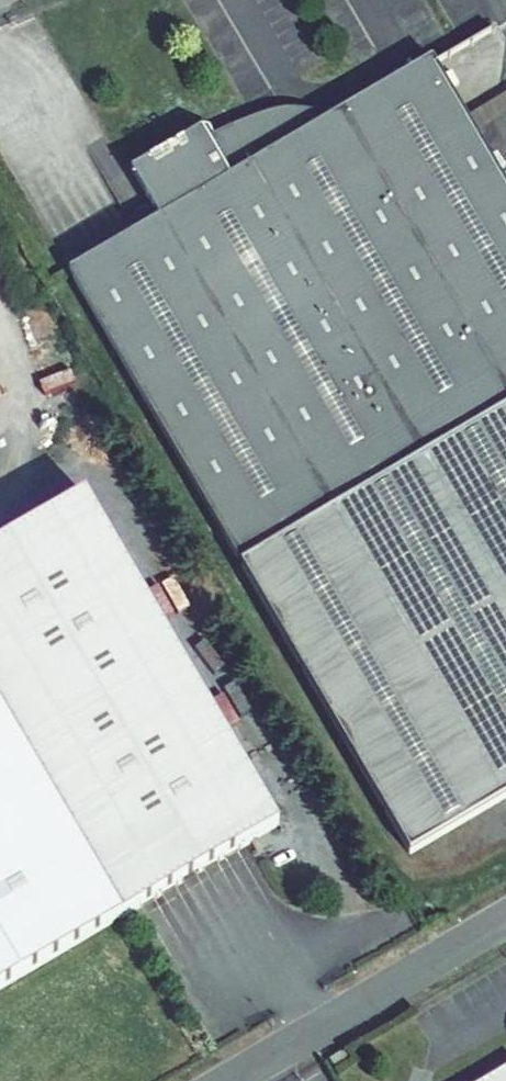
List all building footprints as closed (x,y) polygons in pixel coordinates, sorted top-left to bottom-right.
[(505,68),(505,67),(500,36),(475,41),(481,73),(505,68)] [(334,132),(305,150),(293,130),(282,132),(258,140),(230,152),(210,160),(201,146),(137,184),(164,232),(94,274),(73,285),(118,360),(237,562),(505,404),(505,192),(435,72),(432,74),(334,132)] [(303,129),(293,130),(305,150),(334,132),(324,130),(314,129),(303,129)] [(220,135),(201,146),(210,160),(230,152),(220,135)] [(237,562),(411,859),(505,804),(505,404),(237,562)] [(0,550),(0,789),(12,810),(90,942),(123,922),(278,828),(80,501),(0,550)] [(12,810),(0,789),(0,996),(90,942),(12,810)]
